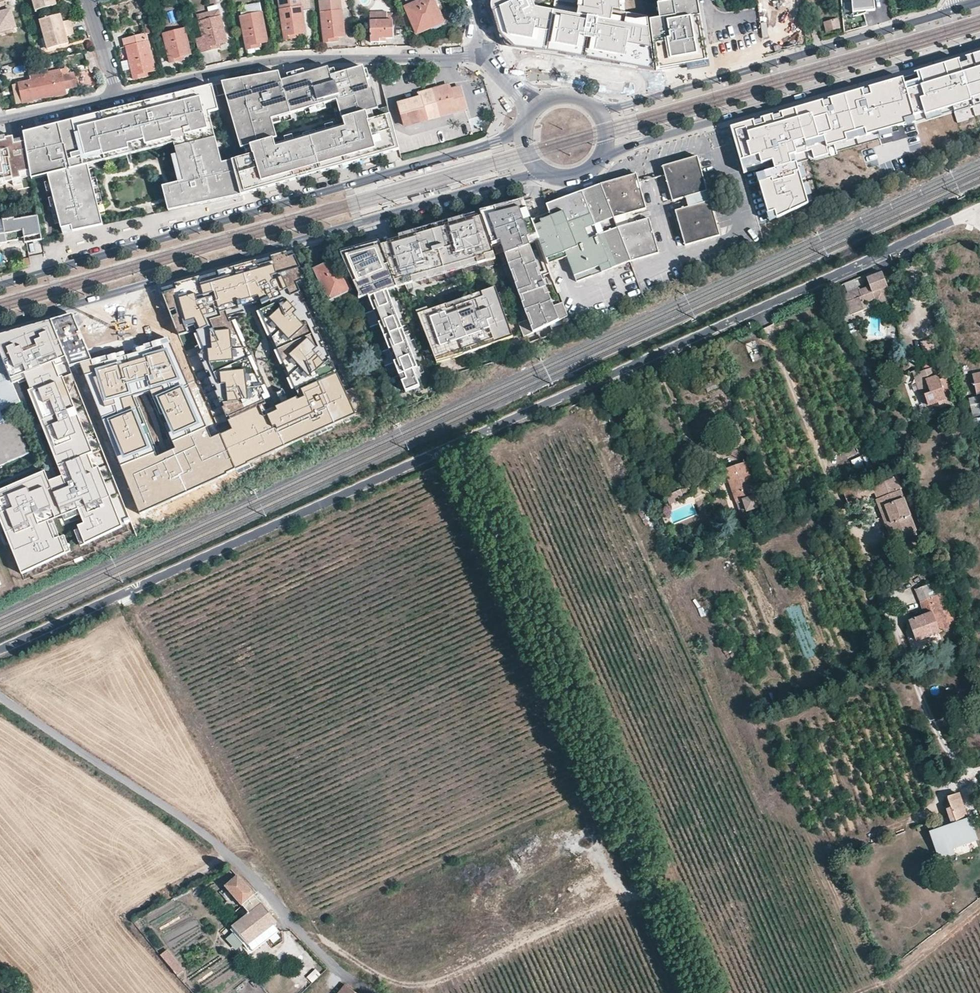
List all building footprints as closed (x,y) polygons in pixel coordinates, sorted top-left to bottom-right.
[(47,6),(53,5),(56,4),(55,0),(32,0),(36,10),(47,6)] [(300,0),(279,0),(281,17),(285,39),(292,38),(292,34),(297,33),(304,32),(302,14),(301,6),(300,0)] [(344,36),(341,10),(341,7),(348,6),(347,0),(321,0),(320,0),(323,32),(324,42),(332,41),(332,37),(337,37),(344,36)] [(433,0),(423,0),(406,7),(417,33),(428,29),(429,31),(443,25),(440,18),(433,0)] [(546,51),(553,9),(536,6),(533,0),(491,0),(491,5),(500,34),(512,47),(546,51)] [(648,20),(648,16),(626,13),(625,0),(577,0),(578,13),(553,9),(546,51),(654,69),(648,20)] [(697,0),(662,0),(663,4),(665,16),(658,18),(648,20),(654,69),(686,64),(684,52),(705,49),(697,0)] [(852,16),(865,12),(865,11),(874,10),(873,0),(850,0),(852,16)] [(3,1),(0,1),(0,31),(15,28),(11,10),(5,11),(3,1)] [(205,20),(200,21),(204,37),(196,39),(199,52),(219,47),(218,43),(226,42),(218,10),(203,14),(205,20)] [(261,13),(240,17),(247,49),(255,48),(254,44),(259,43),(267,41),(261,13)] [(40,21),(44,35),(72,27),(70,19),(63,21),(61,14),(56,16),(50,17),(40,21)] [(838,27),(836,19),(823,23),(825,30),(838,27)] [(380,42),(380,38),(385,38),(393,38),(392,21),(370,21),(371,42),(380,42)] [(74,33),(72,27),(44,35),(48,48),(59,45),(64,44),(69,42),(67,35),(74,33)] [(183,29),(163,34),(170,62),(178,61),(177,57),(182,56),(190,54),(183,29)] [(125,47),(126,47),(129,60),(131,69),(134,79),(141,78),(140,74),(146,73),(154,71),(145,33),(123,39),(125,47)] [(765,56),(776,53),(771,37),(760,40),(765,56)] [(973,60),(975,66),(967,69),(965,64),(921,77),(923,84),(911,88),(908,82),(879,91),(881,99),(869,99),(867,93),(835,102),(837,110),(827,113),(825,106),(741,131),(752,168),(769,163),(770,167),(783,163),(786,175),(767,180),(779,218),(815,207),(801,160),(850,145),(850,138),(867,133),(870,142),(926,125),(923,118),(928,116),(930,124),(979,109),(979,58),(973,60)] [(131,69),(129,60),(121,61),(123,71),(131,69)] [(370,89),(363,67),(336,75),(331,76),(329,71),(328,68),(305,75),(288,80),(287,80),(296,113),(309,109),(325,104),(337,101),(342,120),(350,118),(352,126),(345,129),(346,132),(336,135),(334,129),(314,135),(323,168),(398,146),(390,116),(369,122),(366,113),(373,111),(367,90),(370,89)] [(38,71),(44,98),(54,96),(54,97),(65,94),(65,92),(62,79),(61,75),(45,78),(43,70),(38,71)] [(305,75),(304,70),(287,75),(288,80),(305,75)] [(33,101),(33,100),(44,98),(38,71),(33,72),(35,80),(19,83),(23,103),(33,101)] [(282,82),(279,72),(222,83),(244,158),(232,161),(240,192),(316,170),(307,137),(285,143),(287,150),(277,152),(276,149),(268,151),(266,142),(273,140),(277,139),(273,125),(271,120),(279,117),(291,114),(282,82)] [(76,89),(74,77),(62,79),(65,92),(76,89)] [(296,113),(287,80),(282,82),(291,114),(296,113)] [(19,83),(11,85),(16,104),(23,103),(19,83)] [(460,104),(457,94),(461,93),(459,87),(449,89),(448,85),(418,93),(419,98),(398,104),(404,125),(465,108),(464,103),(460,104)] [(23,130),(24,139),(30,174),(43,170),(59,232),(105,224),(89,163),(168,143),(178,178),(156,184),(163,211),(240,192),(232,161),(223,164),(210,113),(219,110),(213,87),(91,116),(23,130)] [(379,109),(373,88),(370,89),(367,90),(373,111),(379,109)] [(326,109),(325,104),(309,109),(311,114),(326,109)] [(352,126),(350,118),(342,120),(345,129),(352,126)] [(323,168),(314,135),(307,137),(316,170),(323,168)] [(24,139),(13,141),(12,136),(0,139),(0,176),(4,175),(5,179),(12,178),(20,176),(30,174),(24,139)] [(276,149),(273,140),(266,142),(268,151),(276,149)] [(241,196),(399,150),(398,146),(323,168),(316,170),(240,192),(241,196)] [(707,192),(698,157),(662,167),(672,202),(690,197),(707,192)] [(879,167),(891,164),(889,157),(877,160),(879,167)] [(647,210),(646,206),(637,176),(636,174),(600,184),(614,219),(629,215),(647,210)] [(614,219),(600,184),(574,195),(547,205),(550,213),(563,246),(574,276),(609,263),(612,269),(630,262),(617,229),(614,219)] [(710,202),(707,192),(690,197),(693,207),(710,202)] [(675,212),(685,246),(720,237),(710,202),(693,207),(675,212)] [(534,242),(522,212),(519,203),(480,214),(481,218),(493,253),(502,249),(511,272),(513,271),(515,277),(517,283),(515,284),(520,297),(522,296),(524,302),(522,303),(528,320),(518,323),(523,337),(565,318),(560,304),(553,307),(549,295),(548,295),(547,296),(544,290),(546,289),(541,277),(539,278),(534,265),(537,264),(529,244),(534,242)] [(531,221),(527,210),(522,212),(534,242),(538,241),(537,238),(533,227),(531,221)] [(542,216),(531,221),(533,227),(537,238),(538,241),(543,254),(555,249),(563,246),(550,213),(542,216)] [(632,224),(629,215),(614,219),(617,229),(632,224)] [(39,225),(38,216),(27,218),(29,226),(39,225)] [(5,233),(0,234),(0,245),(1,245),(1,243),(6,242),(6,241),(17,240),(17,238),(23,237),(30,236),(29,226),(27,218),(14,220),(14,218),(3,220),(3,222),(5,233)] [(418,278),(494,256),(493,253),(481,218),(452,226),(454,230),(449,231),(448,228),(406,240),(403,242),(401,244),(400,247),(400,249),(409,272),(410,275),(412,277),(415,279),(418,278)] [(630,262),(660,253),(649,219),(632,224),(617,229),(630,262)] [(42,240),(39,225),(29,226),(30,236),(23,237),(24,243),(42,240)] [(409,272),(400,249),(400,247),(401,244),(403,242),(406,240),(381,247),(384,254),(384,256),(392,277),(395,285),(418,278),(415,279),(412,277),(410,275),(409,272)] [(363,252),(381,247),(379,243),(339,254),(341,259),(363,252)] [(392,277),(384,256),(384,254),(381,247),(363,252),(341,259),(357,292),(358,294),(358,295),(359,296),(359,297),(358,298),(358,299),(357,300),(367,296),(373,311),(364,314),(369,326),(378,322),(388,347),(378,351),(385,367),(394,364),(399,376),(404,374),(406,380),(401,382),(406,393),(419,387),(413,371),(418,369),(386,288),(395,285),(392,277)] [(204,359),(231,419),(268,403),(230,317),(261,306),(303,395),(269,409),(286,447),(356,416),(284,254),(162,287),(192,365),(204,359)] [(328,300),(328,301),(339,296),(341,300),(352,294),(340,268),(336,270),(332,262),(324,265),(314,270),(328,300)] [(863,304),(863,301),(873,297),(874,300),(876,305),(891,300),(890,298),(888,291),(882,273),(867,279),(869,287),(859,291),(860,296),(846,301),(850,314),(865,309),(863,304)] [(513,337),(494,285),(476,292),(478,297),(474,298),(472,293),(468,295),(470,299),(447,308),(448,312),(441,314),(437,305),(427,309),(423,311),(425,318),(420,320),(437,364),(455,359),(464,355),(463,351),(471,348),(486,343),(487,347),(513,337)] [(470,299),(468,295),(445,303),(447,308),(470,299)] [(448,312),(447,308),(445,303),(437,305),(441,314),(448,312)] [(425,318),(423,311),(427,309),(426,306),(416,309),(420,320),(425,318)] [(122,467),(153,453),(135,398),(151,392),(172,443),(205,428),(168,339),(137,349),(137,352),(120,357),(119,354),(94,361),(73,316),(51,321),(53,325),(66,357),(67,362),(73,367),(81,365),(122,467)] [(244,324),(249,338),(252,337),(259,358),(271,354),(258,319),(244,324)] [(53,325),(51,321),(0,335),(0,340),(53,325)] [(11,378),(24,373),(26,378),(31,390),(33,389),(57,450),(52,452),(58,466),(63,465),(68,479),(51,486),(49,481),(47,476),(19,488),(17,483),(0,490),(0,506),(21,559),(17,561),(22,574),(66,553),(60,537),(55,539),(44,510),(49,508),(58,504),(63,515),(78,509),(80,514),(84,523),(78,526),(79,529),(85,544),(122,526),(116,511),(111,512),(94,468),(88,454),(76,425),(81,423),(72,401),(68,403),(58,379),(60,378),(55,366),(53,362),(66,357),(53,325),(0,340),(0,352),(3,358),(11,378)] [(487,347),(486,343),(471,348),(472,352),(487,347)] [(269,376),(278,373),(273,355),(263,358),(269,376)] [(67,362),(66,357),(53,362),(55,366),(67,362)] [(20,401),(13,383),(11,378),(3,358),(0,359),(0,409),(20,401)] [(860,361),(863,369),(872,367),(869,358),(860,361)] [(937,376),(935,369),(922,373),(925,380),(937,376)] [(24,373),(11,378),(13,383),(26,378),(24,373)] [(937,376),(925,380),(929,393),(924,395),(928,406),(938,402),(945,400),(937,376)] [(213,384),(207,387),(212,397),(218,395),(213,384)] [(28,391),(52,452),(57,450),(33,389),(31,390),(28,391)] [(969,399),(973,417),(979,416),(979,396),(969,399)] [(286,447),(269,409),(236,423),(241,435),(225,442),(237,469),(286,447)] [(92,453),(81,423),(76,425),(88,454),(92,453)] [(214,447),(205,428),(172,443),(175,449),(155,457),(153,453),(122,467),(142,511),(237,469),(225,442),(214,447)] [(730,440),(734,447),(743,443),(740,436),(730,440)] [(756,495),(744,462),(724,469),(736,502),(736,503),(743,500),(747,511),(758,507),(754,496),(756,495)] [(63,465),(58,466),(62,476),(49,481),(51,486),(68,479),(63,465)] [(111,512),(116,511),(98,466),(94,468),(111,512)] [(45,471),(17,483),(19,488),(47,476),(45,471)] [(890,494),(883,497),(897,531),(904,528),(906,533),(918,528),(902,488),(904,487),(899,474),(884,480),(890,494)] [(904,528),(897,531),(883,497),(890,494),(884,480),(874,484),(879,497),(878,498),(895,539),(906,533),(904,528)] [(747,511),(743,500),(736,503),(741,513),(746,511),(747,511)] [(854,506),(857,513),(864,510),(861,504),(854,506)] [(17,561),(21,559),(0,506),(0,519),(17,561)] [(55,539),(60,537),(49,508),(44,510),(55,539)] [(78,509),(63,515),(64,520),(80,514),(78,509)] [(85,544),(79,529),(74,530),(81,546),(85,544)] [(64,535),(60,537),(66,553),(71,551),(64,535)] [(2,550),(10,572),(17,569),(8,548),(2,550)] [(940,593),(936,582),(915,590),(920,601),(940,593)] [(940,593),(920,601),(924,615),(909,621),(916,641),(939,632),(950,627),(949,626),(945,614),(951,612),(944,592),(940,593)] [(949,626),(955,623),(951,612),(945,614),(949,626)] [(968,839),(965,830),(970,828),(968,819),(965,813),(959,795),(957,793),(947,797),(950,808),(947,809),(952,822),(950,828),(932,834),(940,856),(953,852),(952,848),(950,843),(957,840),(958,842),(968,839)] [(968,839),(958,842),(957,840),(950,843),(952,848),(969,842),(968,839)] [(238,932),(252,949),(278,929),(272,921),(274,919),(264,905),(247,887),(237,876),(226,886),(229,889),(236,897),(243,905),(250,914),(243,920),(240,922),(234,927),(238,932)] [(163,959),(168,964),(177,975),(184,970),(166,950),(160,954),(163,959)] [(316,970),(308,977),(312,982),(320,975),(316,970)] [(341,991),(340,992),(357,992),(347,985),(341,991)]
